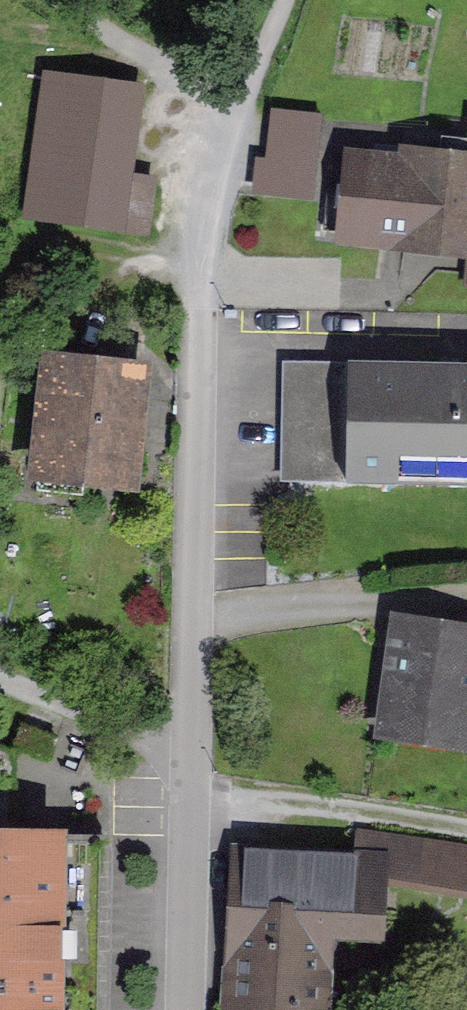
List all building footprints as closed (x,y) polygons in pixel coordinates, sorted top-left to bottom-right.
[(122,227),(146,81),(46,65),(22,211),(122,227)] [(316,194),(327,106),(270,99),(260,187),(316,194)] [(466,247),(466,146),(404,141),(402,168),(349,164),(343,237),(466,247)] [(149,478),(158,353),(55,345),(45,471),(149,478)] [(343,354),(279,353),(277,474),(341,475),(343,354)] [(343,354),(341,475),(466,478),(466,356),(343,354)] [(395,607),(373,736),(466,752),(466,619),(395,607)] [(82,983),(83,824),(0,823),(0,983),(82,983)] [(402,841),(398,899),(466,899),(466,835),(400,823),(402,841)] [(402,841),(240,831),(229,1009),(333,1009),(338,935),(396,938),(398,899),(402,841)] [(82,983),(0,983),(0,1009),(81,1009),(82,983)]
